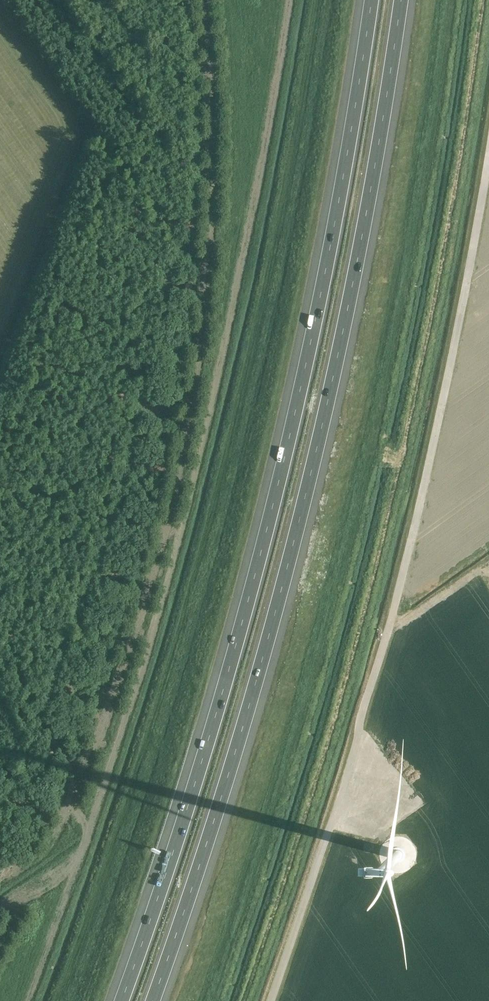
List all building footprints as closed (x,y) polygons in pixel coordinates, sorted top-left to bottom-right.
[(390,852),(390,855),(390,858),(392,860),(395,862),(398,863),(401,862),(404,860),(405,858),(406,855),(405,851),(403,849),(401,847),(398,847),(395,847),(392,849),(390,852)]
